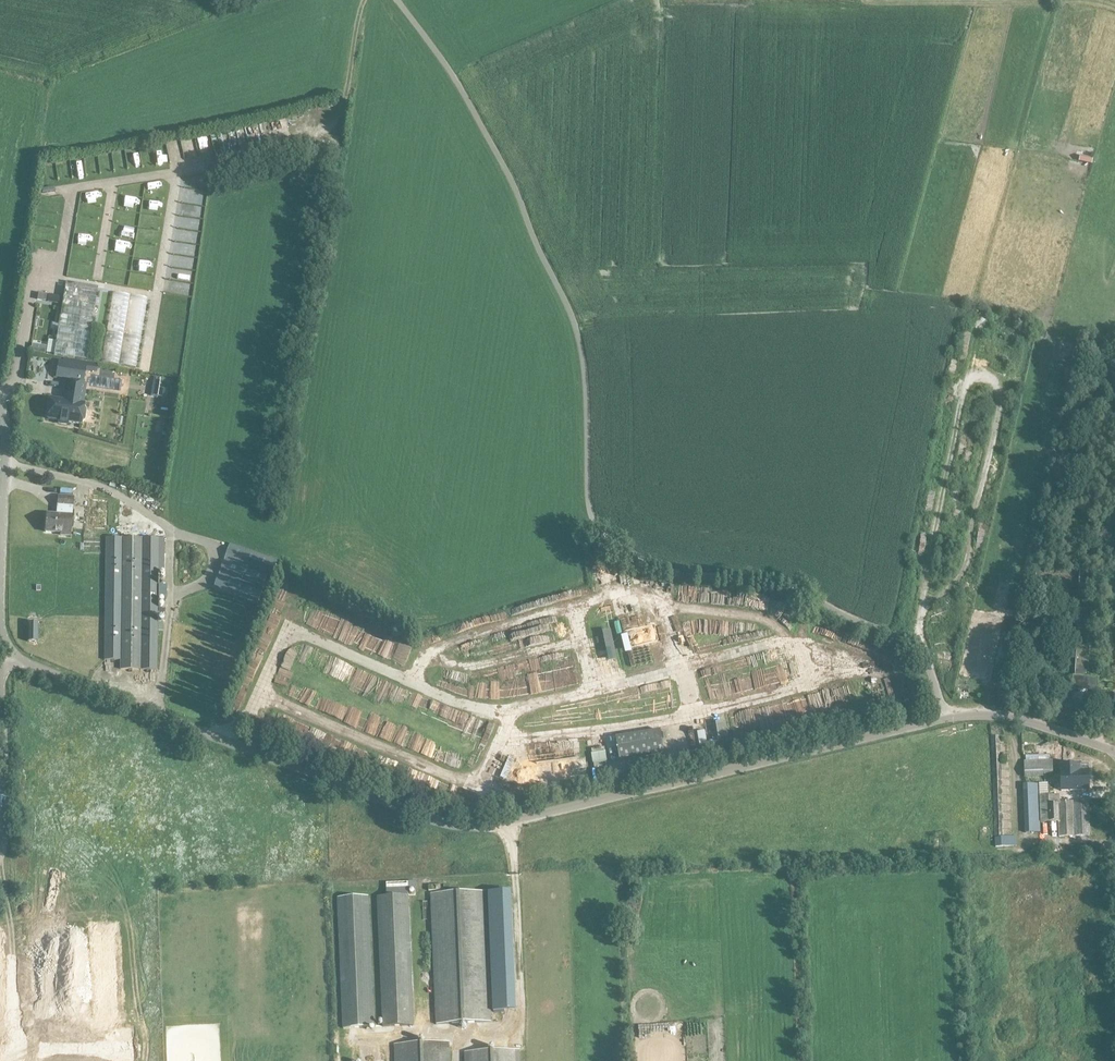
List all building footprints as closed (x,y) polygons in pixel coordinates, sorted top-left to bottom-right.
[(209,145),(201,148),(204,156),(212,154),(209,145)] [(1092,165),(1093,158),(1080,156),(1079,162),(1092,165)] [(48,340),(46,353),(54,354),(54,355),(86,360),(98,291),(66,286),(56,342),(48,340)] [(45,301),(47,294),(39,293),(37,300),(45,301)] [(123,369),(132,302),(120,301),(111,367),(123,369)] [(137,320),(146,320),(147,305),(138,305),(137,320)] [(131,340),(128,349),(140,353),(143,343),(138,341),(143,325),(139,324),(134,341),(131,340)] [(63,363),(59,363),(57,377),(83,381),(84,371),(96,373),(98,364),(63,358),(63,363)] [(159,389),(160,379),(154,378),(151,396),(164,397),(165,389),(159,389)] [(83,423),(85,422),(87,411),(85,409),(83,409),(83,406),(82,406),(86,386),(66,383),(63,402),(51,400),(48,419),(59,421),(58,424),(67,425),(68,423),(80,425),(81,423),(83,423)] [(70,537),(71,517),(73,498),(58,497),(56,516),(46,515),(45,533),(60,534),(60,536),(70,537)] [(1077,502),(1053,499),(1052,509),(1076,513),(1077,502)] [(136,502),(134,504),(150,513),(153,507),(143,501),(141,505),(136,502)] [(144,528),(145,522),(137,520),(135,526),(144,528)] [(164,609),(158,609),(158,597),(166,597),(166,586),(158,586),(158,572),(164,572),(164,538),(105,538),(104,661),(120,661),(120,670),(157,670),(157,619),(164,619),(164,609)] [(258,605),(268,576),(272,578),(278,560),(230,544),(225,560),(214,590),(258,605)] [(1073,676),(1072,690),(1098,691),(1098,678),(1088,677),(1093,566),(1080,565),(1075,676),(1073,676)] [(28,624),(28,642),(38,643),(38,624),(28,624)] [(629,657),(635,655),(632,642),(626,644),(629,657)] [(999,669),(997,682),(1007,683),(1009,671),(999,669)] [(726,721),(713,724),(716,739),(728,737),(726,721)] [(661,731),(616,738),(619,760),(664,753),(661,731)] [(1000,737),(991,737),(994,819),(995,835),(1004,834),(1000,737)] [(1053,760),(1024,761),(1025,778),(1053,777),(1053,760)] [(504,783),(510,786),(519,767),(513,763),(504,783)] [(1071,765),(1060,766),(1060,773),(1061,791),(1079,791),(1080,791),(1090,791),(1090,787),(1089,787),(1088,771),(1079,772),(1079,765),(1071,765)] [(1023,784),(1024,833),(1040,832),(1039,783),(1023,784)] [(1090,836),(1089,801),(1060,802),(1060,795),(1048,796),(1040,796),(1041,822),(1045,822),(1058,822),(1059,837),(1090,836)] [(946,849),(946,837),(934,838),(935,849),(946,849)] [(995,838),(996,847),(1016,846),(1016,837),(1004,837),(995,838)] [(487,892),(430,894),(436,1025),(492,1023),(487,892)] [(409,895),(378,897),(383,1027),(414,1026),(409,895)] [(375,1027),(369,897),(338,898),(343,1029),(375,1027)] [(394,1044),(395,1060),(451,1060),(450,1042),(394,1044)] [(465,1052),(465,1060),(521,1060),(520,1050),(465,1052)]
